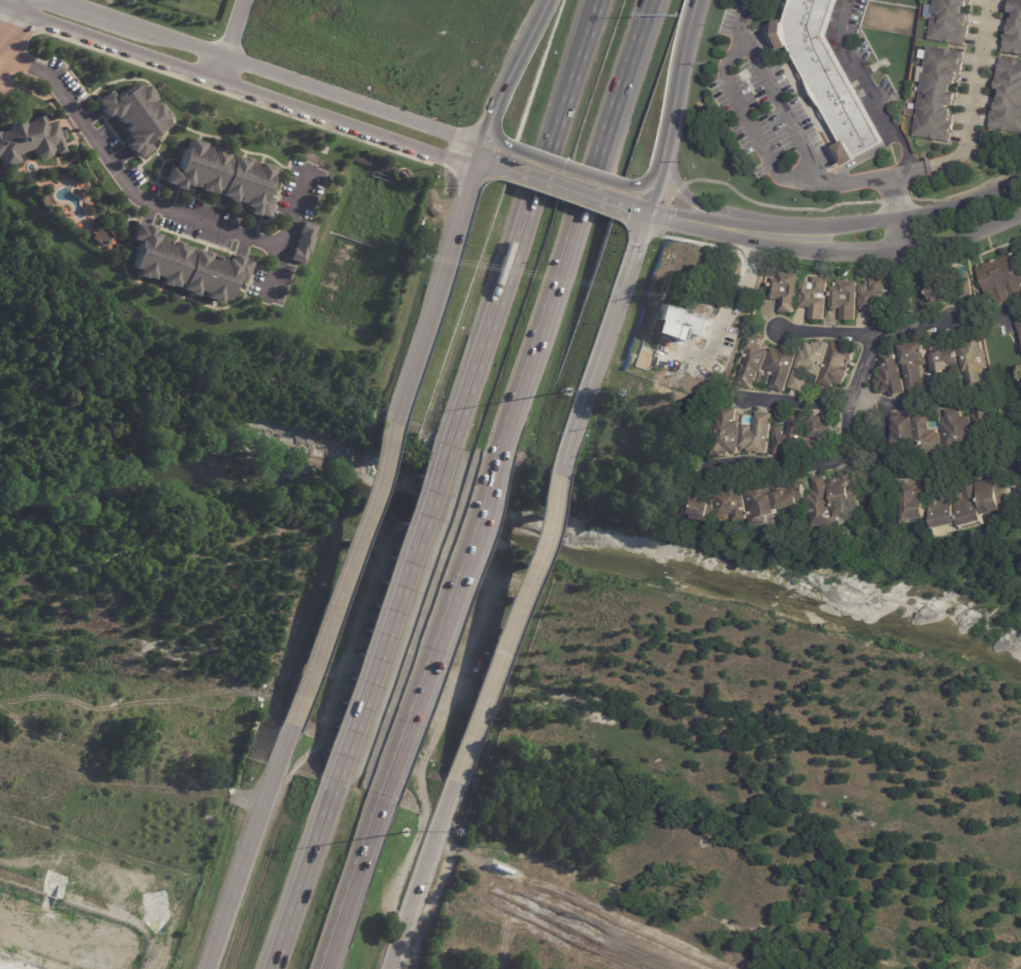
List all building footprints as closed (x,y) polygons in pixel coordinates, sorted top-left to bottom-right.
[(781,15),(785,0),(836,0),(824,38),(882,141),(855,156),(857,160),(846,167),(835,147),(838,145),(827,124),(825,126),(816,110),(818,109),(805,86),(803,87),(794,71),(796,69),(786,51),(782,52),(777,23),(781,23),(783,15),(781,15)] [(937,13),(939,0),(974,0),(973,7),(971,7),(971,9),(970,9),(970,10),(969,10),(968,15),(973,16),(973,18),(974,18),(973,23),(972,23),(972,24),(971,24),(971,27),(972,27),(971,36),(970,36),(969,40),(968,40),(967,46),(931,41),(935,13),(937,13)] [(1013,14),(1015,0),(1019,1),(1019,0),(1020,0),(1020,55),(1004,52),(1006,41),(1005,41),(1007,33),(1008,33),(1009,27),(1012,28),(1013,27),(1014,27),(1015,20),(1018,21),(1019,15),(1013,14)] [(948,51),(967,54),(965,65),(966,65),(965,74),(963,73),(961,84),(960,84),(959,87),(956,86),(955,94),(961,95),(960,103),(959,103),(958,108),(952,107),(952,110),(956,110),(955,112),(956,113),(954,124),(956,124),(955,135),(953,135),(952,143),(916,137),(920,110),(921,110),(923,100),(922,100),(923,92),(925,92),(927,74),(926,74),(930,47),(948,50),(948,51)] [(1016,61),(1020,62),(1020,134),(992,130),(993,127),(992,127),(993,119),(995,119),(995,118),(992,117),(993,109),(995,109),(996,104),(1001,104),(1002,97),(1005,97),(1006,91),(1000,91),(1002,82),(1003,77),(1007,78),(1008,74),(1002,73),(1003,61),(1003,59),(1015,60),(1015,61),(1016,61)] [(149,87),(151,89),(149,90),(154,97),(151,100),(154,104),(158,102),(162,108),(164,107),(169,113),(163,117),(167,123),(155,132),(155,133),(146,140),(151,147),(138,157),(132,149),(131,150),(125,142),(130,139),(127,134),(128,133),(123,127),(127,124),(124,119),(120,122),(115,115),(114,116),(110,111),(106,114),(100,107),(102,106),(96,99),(110,89),(114,95),(123,88),(125,90),(137,81),(141,86),(146,83),(149,87)] [(2,167),(0,162),(0,132),(8,129),(7,126),(23,120),(24,123),(34,119),(33,117),(43,114),(47,123),(47,125),(56,121),(64,141),(63,142),(66,150),(58,153),(54,142),(51,143),(53,149),(50,156),(43,158),(36,155),(33,148),(17,154),(20,160),(2,167)] [(199,139),(204,141),(203,143),(210,145),(209,150),(211,151),(213,144),(221,147),(221,149),(228,151),(227,156),(232,158),(233,153),(241,156),(242,154),(250,157),(248,163),(250,163),(251,159),(258,162),(259,160),(273,165),(270,174),(271,175),(264,197),(271,199),(266,215),(257,212),(256,214),(248,211),(250,206),(244,204),(245,202),(237,200),(239,195),(237,194),(235,200),(227,198),(228,196),(220,193),(221,189),(216,187),(215,191),(207,189),(206,190),(199,188),(200,182),(199,182),(197,186),(190,183),(190,185),(184,183),(182,188),(173,185),(173,183),(165,181),(170,165),(177,168),(184,145),(186,146),(189,136),(199,139)] [(303,263),(289,259),(293,247),(295,247),(299,233),(298,232),(302,220),(316,225),(312,235),(314,235),(308,254),(306,253),(303,263)] [(137,222),(145,225),(145,223),(154,226),(152,231),(158,233),(157,235),(165,238),(163,242),(172,245),(174,239),(181,241),(181,243),(189,246),(188,251),(192,252),(194,247),(202,250),(202,248),(210,251),(208,257),(217,260),(218,256),(225,258),(226,257),(232,258),(234,253),(243,256),(242,258),(251,260),(244,279),(237,277),(236,278),(234,277),(227,299),(221,297),(219,302),(212,300),(212,298),(204,296),(206,291),(197,289),(195,295),(188,292),(189,290),(180,287),(182,284),(176,282),(175,286),(167,283),(167,285),(159,282),(161,276),(153,273),(151,278),(144,275),(143,277),(136,274),(138,268),(131,266),(136,251),(134,251),(138,240),(130,238),(136,222),(137,222)] [(1019,252),(1020,257),(1020,298),(1000,305),(996,294),(989,297),(978,267),(1019,252)] [(796,312),(796,313),(781,312),(783,299),(779,299),(779,300),(772,299),(772,298),(771,298),(773,278),(780,279),(781,272),(800,274),(796,312)] [(971,296),(963,297),(962,296),(952,297),(953,300),(934,303),(932,294),(927,294),(924,273),(936,272),(937,282),(971,277),(974,295),(971,296)] [(815,277),(829,277),(827,319),(811,319),(812,307),(802,306),(802,302),(801,302),(802,294),(803,295),(803,289),(802,289),(802,283),(804,283),(804,282),(814,282),(814,277),(815,277)] [(873,320),(873,309),(863,309),(863,305),(861,305),(861,298),(862,298),(862,292),(861,292),(861,286),(862,286),(862,285),(870,285),(870,290),(874,290),(874,286),(872,286),(872,279),(872,278),(887,278),(887,293),(889,293),(890,320),(873,321),(873,320)] [(859,315),(858,319),(844,319),(844,309),(840,308),(840,309),(838,310),(835,310),(833,308),(833,307),(832,307),(832,287),(839,287),(840,280),(859,281),(859,315)] [(980,379),(967,381),(966,371),(963,371),(959,347),(970,345),(968,336),(982,334),(985,352),(980,352),(984,379),(980,379)] [(763,339),(761,345),(765,346),(764,349),(770,351),(763,373),(760,372),(755,390),(739,384),(743,372),(742,371),(745,364),(746,364),(749,355),(745,353),(751,335),(763,339)] [(937,380),(932,354),(930,355),(928,344),(944,340),(945,343),(949,343),(950,350),(956,349),(959,370),(950,371),(952,382),(937,385),(937,380)] [(909,392),(903,365),(905,365),(901,346),(925,341),(928,358),(927,358),(928,365),(920,366),(925,389),(909,392)] [(801,391),(790,387),(803,349),(806,350),(808,342),(814,344),(815,342),(819,343),(819,342),(822,343),(823,342),(833,345),(822,377),(810,373),(812,368),(808,366),(804,376),(810,378),(805,392),(801,391)] [(831,387),(820,383),(833,345),(856,353),(852,363),(846,361),(844,368),(850,370),(845,385),(842,384),(842,385),(836,384),(835,388),(831,387)] [(906,379),(908,393),(893,396),(893,392),(884,394),(882,388),(878,388),(877,380),(879,379),(879,375),(883,374),(882,366),(886,365),(885,356),(889,355),(888,348),(899,345),(902,363),(899,363),(902,380),(906,379)] [(783,348),(799,353),(786,392),(772,388),(777,373),(766,370),(773,348),(781,351),(782,348),(783,348)] [(971,417),(972,417),(972,416),(974,416),(974,407),(991,406),(993,440),(973,441),(971,417)] [(736,408),(739,408),(737,421),(742,422),(742,427),(744,428),(741,453),(733,452),(733,455),(728,455),(728,457),(716,456),(720,419),(722,419),(723,407),(736,408)] [(943,431),(943,423),(946,423),(946,411),(947,411),(947,410),(962,409),(962,416),(971,416),(971,428),(967,428),(968,435),(972,435),(973,446),(959,446),(959,451),(944,451),(943,431)] [(760,412),(773,413),(770,454),(760,454),(760,452),(750,451),(751,448),(749,450),(746,449),(744,447),(743,447),(745,425),(754,425),(753,431),(756,431),(758,412),(760,412)] [(774,452),(776,437),(775,437),(775,431),(777,431),(777,429),(786,430),(785,434),(789,435),(792,414),(807,416),(803,445),(792,443),(791,451),(787,451),(786,454),(782,454),(780,456),(776,455),(774,452)] [(815,415),(827,416),(827,421),(834,422),(834,428),(835,428),(834,440),(833,440),(832,452),(822,451),(822,456),(809,455),(810,440),(817,441),(817,438),(810,438),(812,415),(815,415)] [(929,420),(930,431),(937,430),(938,433),(942,433),(944,456),(917,458),(914,416),(929,415),(929,420)] [(912,416),(913,416),(916,456),(896,457),(893,418),(895,418),(894,416),(902,416),(903,417),(912,416)] [(851,511),(852,514),(841,517),(831,482),(838,480),(838,479),(840,478),(839,473),(854,469),(862,500),(849,503),(851,511)] [(990,515),(987,515),(979,483),(989,481),(987,474),(1005,469),(1013,502),(1006,504),(1008,510),(990,515)] [(798,506),(782,510),(781,510),(780,510),(781,513),(770,517),(772,523),(760,527),(757,517),(756,517),(749,492),(756,490),(756,488),(763,486),(763,485),(772,482),(771,478),(785,474),(790,490),(794,489),(794,486),(802,484),(802,488),(804,487),(807,501),(801,502),(802,505),(798,506)] [(838,523),(816,529),(808,498),(809,498),(810,496),(814,495),(813,493),(816,492),(812,477),(826,474),(839,523),(838,523)] [(755,519),(743,522),(741,514),(727,517),(721,494),(731,492),(729,481),(745,477),(755,519)] [(987,522),(965,528),(957,498),(964,496),(962,490),(976,485),(979,495),(981,494),(989,521),(987,522)] [(928,516),(928,517),(915,518),(916,523),(907,524),(903,493),(914,491),(914,489),(915,489),(915,488),(923,487),(924,489),(925,489),(928,516)] [(704,489),(712,491),(711,500),(721,501),(720,503),(722,504),(721,508),(724,508),(722,516),(718,515),(718,516),(717,516),(716,521),(701,519),(701,516),(692,514),(693,503),(694,503),(695,497),(699,498),(701,489),(704,489)] [(960,525),(937,530),(931,500),(930,500),(928,492),(942,489),(943,495),(955,493),(962,525),(960,525)]
